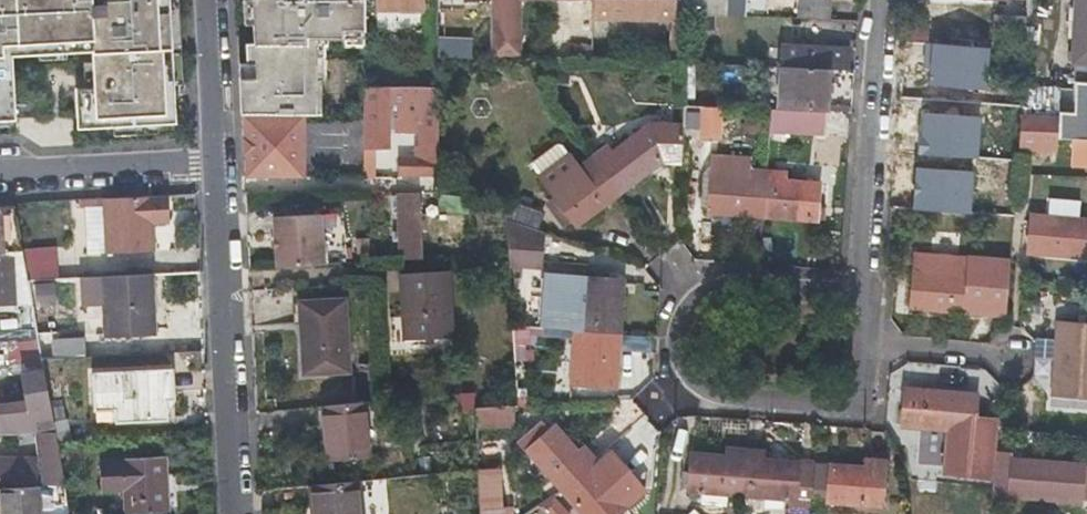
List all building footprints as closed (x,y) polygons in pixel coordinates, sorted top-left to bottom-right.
[(177,128),(165,0),(0,0),(0,133),(177,128)] [(248,100),(360,98),(362,0),(246,0),(248,100)] [(424,0),(377,0),(377,8),(424,8),(424,0)] [(490,58),(519,58),(518,0),(491,0),(490,58)] [(592,19),(681,21),(681,0),(592,0),(592,19)] [(827,9),(827,0),(796,0),(795,19),(827,19),(827,9)] [(1071,62),(1086,63),(1086,0),(1074,0),(1071,62)] [(1023,49),(1024,33),(1025,17),(998,16),(995,47),(1023,49)] [(780,45),(779,66),(828,68),(846,69),(847,48),(780,45)] [(786,109),(824,110),(827,110),(828,68),(779,66),(777,108),(786,109)] [(840,72),(839,106),(852,106),(853,73),(840,72)] [(1059,138),(1086,139),(1086,81),(1073,81),(1071,112),(1058,112),(1058,116),(1059,138)] [(364,86),(364,146),(371,146),(388,146),(388,123),(394,123),(395,129),(418,129),(418,147),(415,147),(415,158),(398,158),(398,174),(439,174),(439,158),(439,151),(439,124),(438,85),(364,86)] [(1059,88),(1021,85),(1019,113),(1058,116),(1058,112),(1059,88)] [(919,93),(917,130),(914,166),(957,169),(962,96),(919,93)] [(681,104),(680,124),(679,143),(699,143),(700,105),(681,104)] [(823,135),(824,110),(786,109),(785,133),(823,135)] [(304,112),(241,112),(243,157),(244,175),(303,175),(304,112)] [(1059,144),(1059,138),(1058,116),(1019,113),(1016,143),(1059,144)] [(603,146),(590,156),(615,191),(659,160),(679,161),(679,143),(680,124),(650,122),(608,153),(603,146)] [(457,124),(439,124),(439,151),(457,151),(457,124)] [(540,175),(569,154),(560,141),(555,140),(531,158),(531,162),(540,175)] [(765,171),(747,169),(748,157),(713,153),(708,212),(762,216),(765,171)] [(540,175),(553,192),(580,173),(575,167),(577,165),(569,154),(540,175)] [(573,221),(615,191),(590,156),(589,156),(577,165),(575,167),(580,173),(553,192),(552,193),(573,221)] [(439,158),(439,174),(451,174),(450,158),(439,158)] [(783,172),(765,171),(762,216),(815,220),(818,183),(782,180),(783,172)] [(165,215),(163,192),(99,198),(104,248),(151,244),(149,217),(165,215)] [(422,258),(420,225),(419,192),(396,193),(398,260),(422,258)] [(506,218),(536,228),(543,211),(511,199),(504,204),(506,218)] [(1,219),(0,214),(15,212),(14,206),(0,207),(0,252),(22,250),(19,235),(10,236),(8,223),(1,224),(1,219)] [(324,264),(321,214),(274,216),(277,267),(324,264)] [(506,218),(507,239),(508,260),(539,263),(542,230),(536,228),(506,218)] [(1064,256),(1086,257),(1086,224),(1030,221),(1028,254),(1064,256)] [(918,252),(913,307),(1001,313),(1005,259),(918,252)] [(100,272),(105,328),(152,324),(147,266),(100,272)] [(405,340),(429,339),(453,337),(449,270),(401,273),(405,340)] [(554,311),(553,328),(575,330),(618,333),(622,278),(546,274),(543,311),(554,311)] [(501,275),(488,276),(489,295),(502,294),(501,275)] [(79,315),(78,291),(57,292),(57,316),(79,315)] [(302,376),(325,375),(348,373),(344,301),(299,303),(302,376)] [(1059,322),(1053,392),(1086,395),(1086,324),(1059,322)] [(618,333),(575,330),(574,348),(581,349),(580,365),(568,365),(566,382),(614,387),(618,333)] [(53,355),(85,354),(85,337),(52,338),(53,355)] [(112,418),(162,415),(160,389),(164,389),(162,363),(88,369),(92,408),(111,407),(112,418)] [(27,410),(46,407),(46,406),(41,370),(21,373),(27,410)] [(974,416),(976,394),(906,387),(903,420),(950,424),(946,468),(994,472),(995,454),(997,418),(974,416)] [(323,406),(326,435),(329,463),(369,459),(363,402),(323,406)] [(479,406),(479,414),(479,422),(516,421),(515,404),(479,406)] [(46,407),(27,410),(0,414),(0,431),(1,434),(19,433),(19,430),(50,424),(46,407)] [(92,421),(112,418),(111,407),(92,408),(92,421)] [(561,492),(593,463),(581,449),(575,455),(551,427),(544,434),(537,426),(518,442),(561,492)] [(23,485),(32,485),(33,485),(46,484),(45,482),(60,479),(51,430),(36,431),(38,453),(39,458),(0,459),(0,484),(23,483),(23,485)] [(740,494),(744,450),(724,448),(724,456),(690,453),(687,490),(740,494)] [(761,451),(744,450),(740,494),(793,498),(796,461),(761,458),(761,451)] [(164,507),(162,479),(160,451),(121,455),(122,458),(98,460),(100,487),(124,486),(126,510),(164,507)] [(1018,498),(1047,500),(1083,501),(1085,464),(1014,460),(1015,454),(995,454),(994,472),(993,503),(1017,504),(1018,498)] [(877,504),(879,482),(880,459),(862,458),(862,466),(812,462),(810,499),(877,504)] [(593,463),(561,492),(581,513),(616,513),(622,509),(599,483),(605,477),(593,463)] [(479,468),(480,512),(504,512),(503,467),(479,468)] [(314,513),(364,513),(360,481),(311,487),(314,513)] [(23,485),(0,487),(0,510),(0,513),(36,513),(33,485),(32,485),(23,485)] [(542,513),(578,513),(557,496),(542,513)]
